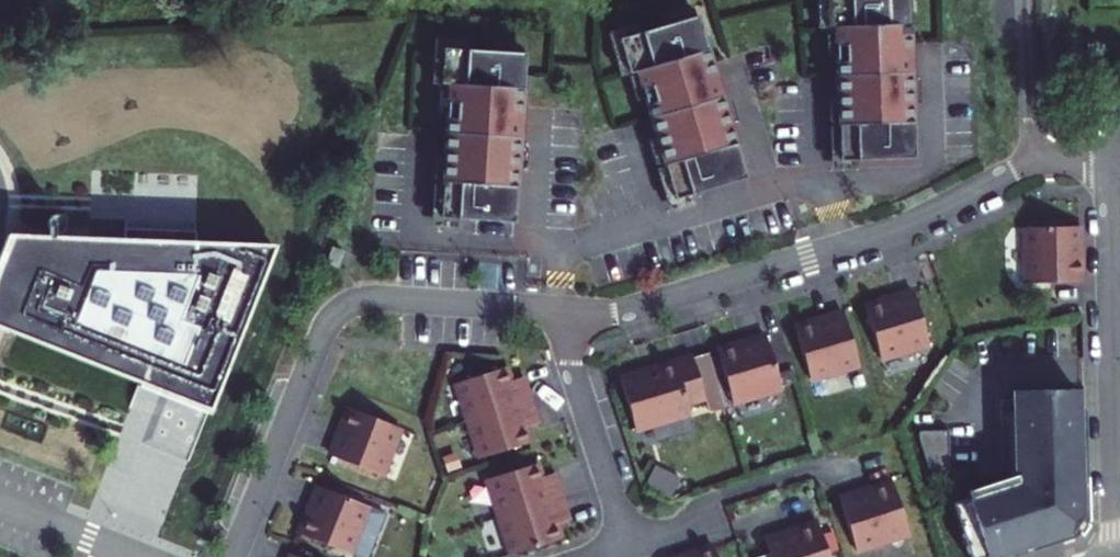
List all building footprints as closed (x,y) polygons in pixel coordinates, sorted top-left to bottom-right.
[(908,24),(907,0),(825,0),(826,26),(834,26),(908,24)] [(617,37),(628,73),(636,71),(652,127),(674,199),(745,177),(696,14),(617,37)] [(836,86),(837,122),(911,119),(908,24),(834,26),(836,86)] [(449,85),(523,89),(525,53),(444,48),(441,84),(449,85)] [(445,149),(443,177),(517,183),(523,89),(449,85),(445,149)] [(912,156),(911,119),(837,122),(838,159),(912,156)] [(515,223),(517,183),(443,177),(441,218),(515,223)] [(1079,227),(1026,229),(1027,284),(1081,283),(1080,256),(1079,227)] [(124,233),(123,244),(195,247),(195,236),(124,233)] [(15,337),(141,387),(143,381),(205,405),(214,383),(219,385),(273,250),(195,247),(123,244),(6,239),(0,254),(0,331),(15,337)] [(332,246),(325,265),(337,270),(344,250),(332,246)] [(914,295),(865,310),(881,361),(929,346),(914,295)] [(844,316),(795,331),(811,382),(859,367),(844,316)] [(717,354),(733,405),(782,391),(766,339),(717,354)] [(692,358),(705,402),(709,413),(725,408),(708,353),(692,358)] [(705,402),(692,358),(619,380),(634,429),(689,413),(687,407),(705,402)] [(455,383),(467,420),(529,401),(523,385),(511,389),(508,381),(504,367),(455,383)] [(792,371),(779,374),(782,384),(795,381),(792,371)] [(521,377),(508,381),(511,389),(523,385),(521,377)] [(141,387),(139,391),(207,418),(219,385),(214,383),(205,405),(143,381),(141,387)] [(1024,555),(1081,536),(1085,530),(1088,526),(1084,410),(1075,410),(1075,390),(1013,392),(1013,411),(1005,412),(1006,477),(963,493),(966,500),(950,506),(968,556),(1018,556),(1024,555)] [(529,401),(467,420),(480,458),(528,443),(523,428),(521,421),(534,417),(529,401)] [(350,408),(331,456),(381,475),(400,428),(350,408)] [(534,417),(521,421),(523,428),(536,424),(534,417)] [(948,431),(918,432),(918,440),(928,470),(948,469),(948,431)] [(536,464),(487,480),(499,517),(561,497),(555,481),(543,485),(540,478),(536,464)] [(680,477),(654,465),(644,486),(670,499),(680,477)] [(540,478),(543,485),(555,481),(553,474),(540,478)] [(865,494),(840,502),(856,553),(909,536),(893,485),(865,494)] [(321,488),(302,535),(352,554),(370,507),(321,488)] [(561,497),(499,517),(511,555),(560,539),(556,525),(553,518),(566,514),(561,497)] [(566,514),(553,518),(556,525),(568,521),(566,514)] [(765,543),(770,556),(828,556),(827,552),(821,534),(818,526),(790,535),(765,543)] [(832,531),(821,534),(827,552),(838,549),(832,531)]
